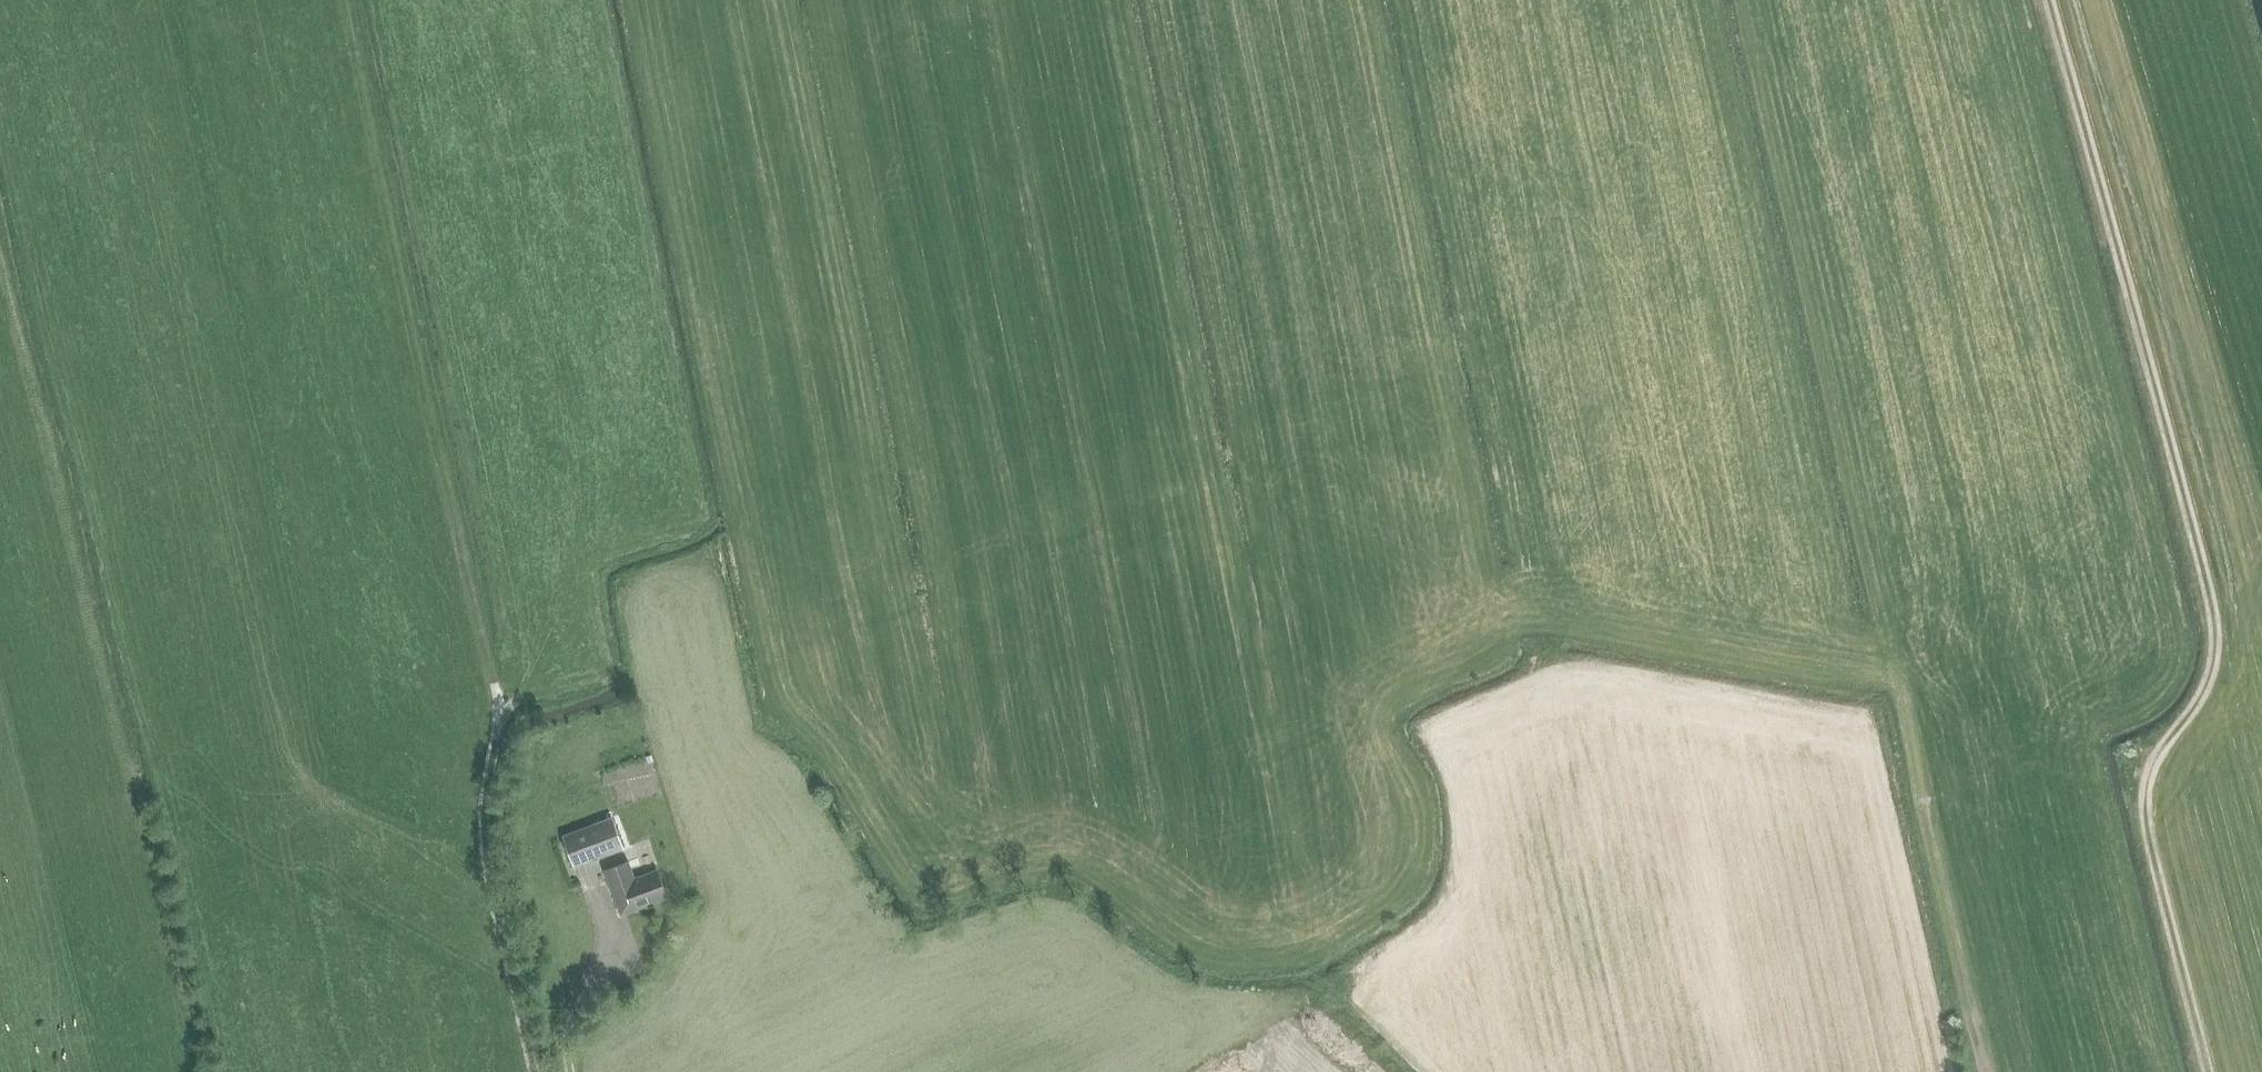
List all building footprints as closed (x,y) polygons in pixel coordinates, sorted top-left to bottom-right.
[(624,849),(611,817),(562,835),(574,868),(624,849)] [(620,915),(666,898),(655,869),(633,878),(627,861),(603,870),(620,915)]
